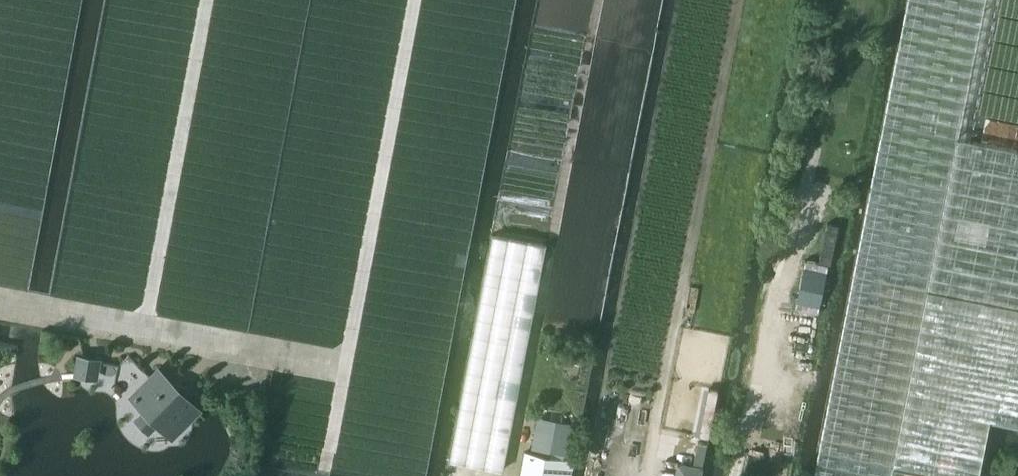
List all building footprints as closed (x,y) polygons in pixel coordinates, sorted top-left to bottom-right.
[(816,475),(892,475),(894,463),(960,475),(978,475),(989,418),(1000,420),(1017,329),(1017,149),(959,137),(986,0),(909,0),(816,475)] [(827,223),(819,262),(829,264),(831,264),(839,225),(836,225),(827,223)] [(546,245),(492,234),(449,459),(503,469),(546,245)] [(1000,420),(1017,424),(1017,329),(1000,420)] [(82,358),(79,373),(94,376),(96,362),(96,361),(82,358)] [(144,412),(140,416),(152,428),(156,424),(158,422),(161,425),(165,420),(174,430),(195,409),(196,408),(181,393),(186,389),(179,382),(174,387),(159,372),(152,379),(152,380),(147,384),(157,393),(143,407),(146,410),(144,412)] [(537,425),(533,448),(552,451),(550,457),(566,460),(571,432),(537,425)] [(575,462),(566,460),(550,457),(526,452),(522,475),(572,475),(575,462)] [(677,461),(674,475),(700,475),(702,466),(677,461)]
